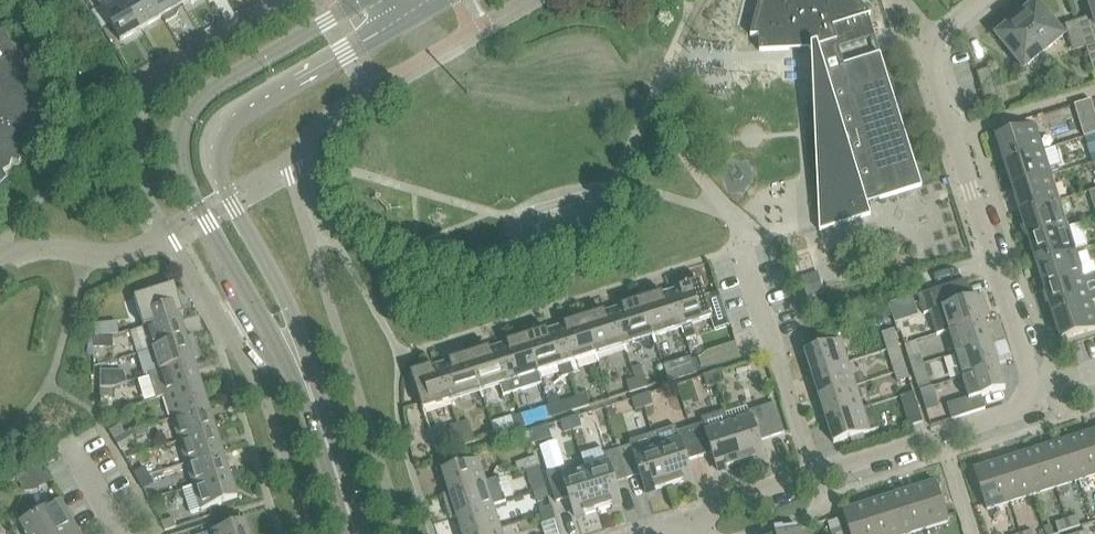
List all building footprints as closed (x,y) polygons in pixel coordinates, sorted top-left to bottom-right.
[(126,0),(112,0),(101,6),(121,41),(142,29),(126,0)] [(142,29),(163,17),(153,0),(126,0),(142,29)] [(163,17),(166,23),(178,16),(180,11),(178,8),(184,5),(181,0),(153,0),(163,17)] [(725,1),(746,49),(771,38),(793,28),(834,10),(829,0),(727,0),(725,1)] [(1017,19),(1044,51),(1063,35),(1036,3),(1035,4),(1033,1),(1019,12),(1022,15),(1017,19)] [(1086,47),(1094,44),(1094,32),(1090,16),(1077,20),(1086,47)] [(1044,51),(1017,19),(1012,23),(1009,20),(996,31),(999,34),(997,35),(1024,67),(1044,51)] [(1073,51),(1086,47),(1077,20),(1064,24),(1073,51)] [(8,178),(4,172),(10,168),(12,161),(19,163),(26,152),(31,139),(34,127),(35,114),(36,101),(29,100),(31,92),(27,86),(33,82),(30,70),(25,58),(21,51),(20,52),(10,38),(1,28),(0,27),(0,186),(8,178)] [(1086,47),(1094,72),(1094,44),(1086,47)] [(817,45),(811,46),(820,230),(871,214),(868,202),(922,185),(880,52),(825,70),(817,45)] [(989,68),(977,71),(985,98),(998,95),(989,68)] [(1084,121),(1089,135),(1094,133),(1094,118),(1084,121)] [(997,136),(1005,161),(1043,150),(1035,124),(997,136)] [(1085,137),(1091,155),(1094,154),(1094,134),(1085,137)] [(1051,175),(1043,150),(1005,161),(1013,187),(1051,175)] [(1013,187),(1021,212),(1059,200),(1051,175),(1013,187)] [(1021,212),(1029,237),(1067,225),(1059,200),(1021,212)] [(1029,237),(1037,262),(1075,251),(1067,225),(1029,237)] [(1083,276),(1075,251),(1037,262),(1045,288),(1083,276)] [(818,272),(802,277),(809,298),(825,293),(818,272)] [(1091,301),(1094,300),(1094,277),(1094,272),(1083,276),(1045,288),(1054,313),(1091,301)] [(672,292),(685,333),(686,337),(696,334),(693,323),(710,318),(712,325),(714,324),(703,288),(702,287),(702,286),(700,285),(699,284),(697,283),(695,283),(693,283),(679,287),(680,290),(672,292)] [(144,327),(180,315),(176,303),(177,291),(137,297),(143,324),(144,327)] [(642,299),(654,336),(681,327),(683,334),(685,333),(672,292),(663,295),(663,293),(642,299)] [(940,308),(947,331),(984,319),(976,296),(940,308)] [(912,297),(891,304),(896,321),(917,314),(912,297)] [(614,311),(625,345),(652,336),(654,343),(656,342),(654,336),(642,299),(622,305),(622,308),(614,311)] [(1091,301),(1054,313),(1062,339),(1094,328),(1094,313),(1091,301)] [(627,351),(625,345),(614,311),(606,313),(605,311),(585,317),(596,354),(623,345),(625,352),(627,351)] [(180,315),(144,327),(151,350),(188,338),(180,315)] [(557,329),(571,374),(580,371),(577,360),(594,355),(596,361),(598,361),(596,354),(585,317),(564,324),(565,326),(557,329)] [(984,319),(947,331),(955,353),(991,342),(984,319)] [(119,323),(96,325),(97,336),(119,334),(119,323)] [(539,372),(558,366),(561,377),(571,374),(557,329),(548,331),(548,329),(527,335),(539,372)] [(899,346),(893,329),(882,332),(888,350),(899,346)] [(914,331),(902,335),(905,344),(916,341),(914,331)] [(921,339),(928,353),(943,344),(935,331),(921,339)] [(499,347),(513,392),(542,383),(539,372),(527,335),(507,342),(507,344),(499,347)] [(113,337),(95,336),(95,347),(101,347),(113,347),(113,337)] [(146,376),(150,375),(158,372),(158,373),(195,361),(188,338),(151,350),(139,354),(146,376)] [(805,350),(812,374),(849,362),(841,339),(805,350)] [(998,365),(991,342),(955,353),(962,376),(998,365)] [(481,390),(499,385),(503,395),(513,392),(499,347),(491,350),(490,347),(470,354),(481,390)] [(483,397),(481,390),(470,354),(449,360),(450,363),(442,365),(453,399),(479,391),(481,398),(483,397)] [(914,371),(925,367),(921,354),(910,358),(914,371)] [(693,360),(696,371),(705,368),(702,357),(693,360)] [(696,371),(693,360),(684,363),(687,374),(696,371)] [(895,372),(906,369),(903,360),(892,363),(895,372)] [(166,396),(202,384),(195,361),(158,373),(158,372),(150,375),(157,399),(166,396)] [(664,365),(669,380),(680,376),(676,362),(664,365)] [(812,374),(820,396),(856,385),(849,362),(812,374)] [(455,406),(453,399),(442,365),(433,368),(433,365),(419,370),(417,370),(416,372),(415,373),(414,374),(414,375),(414,377),(414,378),(414,379),(423,409),(451,400),(453,407),(455,406)] [(948,404),(952,419),(986,408),(982,396),(1006,388),(998,365),(962,376),(969,397),(948,404)] [(925,367),(914,371),(918,384),(929,380),(925,367)] [(101,387),(113,387),(127,383),(123,369),(101,369),(101,387)] [(906,369),(895,372),(898,381),(909,378),(906,369)] [(726,381),(722,370),(713,372),(717,384),(726,381)] [(704,375),(708,386),(717,384),(713,372),(704,375)] [(635,378),(639,389),(648,386),(644,375),(635,378)] [(639,389),(635,378),(626,381),(630,392),(639,389)] [(166,396),(173,418),(209,406),(202,384),(166,396)] [(820,396),(827,419),(863,408),(856,385),(820,396)] [(931,386),(920,390),(923,399),(934,395),(931,386)] [(113,387),(101,387),(102,397),(113,397),(113,387)] [(641,395),(645,406),(654,403),(650,392),(641,395)] [(914,392),(901,396),(910,426),(923,422),(914,392)] [(577,396),(581,407),(590,405),(586,393),(577,396)] [(549,405),(553,416),(563,413),(560,402),(557,394),(547,397),(549,405)] [(645,406),(641,395),(632,398),(636,409),(645,406)] [(581,407),(577,396),(568,399),(572,410),(581,407)] [(741,462),(765,455),(760,440),(785,432),(776,403),(749,411),(747,405),(726,412),(741,462)] [(872,405),(863,408),(827,419),(834,442),(851,437),(864,433),(879,428),(872,405)] [(180,440),(216,429),(209,406),(173,418),(180,440)] [(690,426),(700,455),(712,451),(718,470),(741,462),(726,412),(725,410),(702,417),(703,422),(690,426)] [(521,414),(524,425),(533,423),(530,411),(521,414)] [(524,425),(521,414),(512,417),(515,428),(524,425)] [(570,418),(574,429),(583,426),(579,415),(570,418)] [(574,429),(570,418),(561,421),(565,432),(574,429)] [(115,439),(125,433),(121,425),(110,430),(115,439)] [(700,455),(690,426),(678,430),(680,438),(657,446),(670,485),(693,478),(687,459),(700,455)] [(187,463),(223,452),(216,429),(180,440),(187,463)] [(463,432),(467,444),(476,441),(472,429),(463,432)] [(125,433),(115,439),(120,447),(122,451),(136,443),(129,431),(125,433)] [(467,444),(463,432),(454,435),(458,446),(467,444)] [(1094,475),(1094,450),(1089,432),(1066,439),(1079,480),(1094,475)] [(864,433),(851,437),(853,442),(866,438),(864,433)] [(1066,439),(1044,446),(1057,487),(1079,480),(1066,439)] [(670,485),(657,446),(631,454),(628,446),(618,449),(627,478),(641,474),(647,493),(670,485)] [(1034,494),(1057,487),(1044,446),(1021,454),(1034,494)] [(615,482),(627,478),(618,449),(605,453),(608,461),(586,468),(598,508),(621,501),(615,482)] [(194,486),(231,474),(223,452),(187,463),(194,486)] [(1021,454),(998,461),(1011,501),(1034,494),(1021,454)] [(539,466),(536,457),(524,460),(527,469),(539,466)] [(450,494),(487,482),(479,459),(443,470),(450,494)] [(1011,501),(998,461),(974,468),(987,509),(1011,501)] [(43,464),(25,474),(32,485),(49,475),(43,464)] [(139,481),(150,475),(145,467),(135,473),(139,481)] [(598,508),(586,468),(563,476),(561,468),(547,472),(557,501),(569,497),(575,515),(598,508)] [(191,513),(202,510),(238,498),(231,474),(194,486),(184,489),(191,513)] [(150,475),(139,481),(144,489),(154,483),(150,475)] [(458,516),(494,505),(507,501),(499,478),(487,482),(450,494),(458,516)] [(534,492),(546,488),(543,479),(532,483),(534,492)] [(949,521),(936,481),(912,488),(925,528),(949,521)] [(546,488),(534,492),(537,501),(549,497),(546,488)] [(925,528),(912,488),(890,495),(902,533),(908,533),(925,528)] [(867,502),(877,533),(902,533),(890,495),(867,502)] [(21,523),(28,533),(81,533),(61,500),(21,523)] [(867,502),(843,510),(851,533),(877,533),(867,502)] [(463,533),(481,533),(501,527),(494,505),(458,516),(463,533)] [(556,520),(553,510),(542,514),(545,523),(556,520)] [(1070,529),(1081,526),(1078,515),(1067,519),(1070,529)] [(174,518),(163,522),(166,531),(177,527),(174,518)] [(839,518),(838,518),(828,522),(832,532),(842,529),(839,518)] [(1067,519),(1056,522),(1059,533),(1070,529),(1067,519)] [(246,521),(209,532),(210,533),(250,533),(246,521)]
